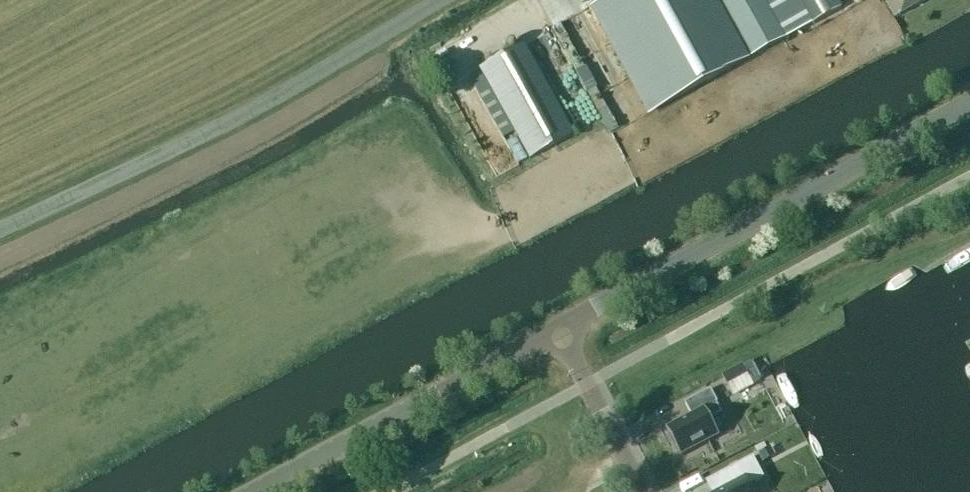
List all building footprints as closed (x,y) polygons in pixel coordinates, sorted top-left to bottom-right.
[(721,0),(605,0),(598,4),(655,109),(752,56),(721,0)] [(752,57),(786,38),(765,0),(721,0),(752,57)] [(786,38),(812,24),(799,0),(765,0),(786,38)] [(837,0),(799,0),(812,24),(842,7),(837,0)] [(926,0),(888,0),(897,16),(926,0)] [(528,159),(572,135),(521,45),(478,69),(528,159)] [(618,70),(593,84),(600,97),(625,82),(618,70)] [(751,363),(743,367),(752,384),(760,379),(751,363)] [(743,367),(743,366),(725,375),(734,393),(752,384),(743,367)] [(718,402),(711,389),(684,402),(691,414),(666,428),(681,456),(720,436),(711,419),(722,413),(717,403),(718,402)] [(770,448),(759,453),(763,462),(774,456),(770,448)] [(754,459),(713,481),(718,491),(753,491),(750,487),(765,479),(754,459)]
